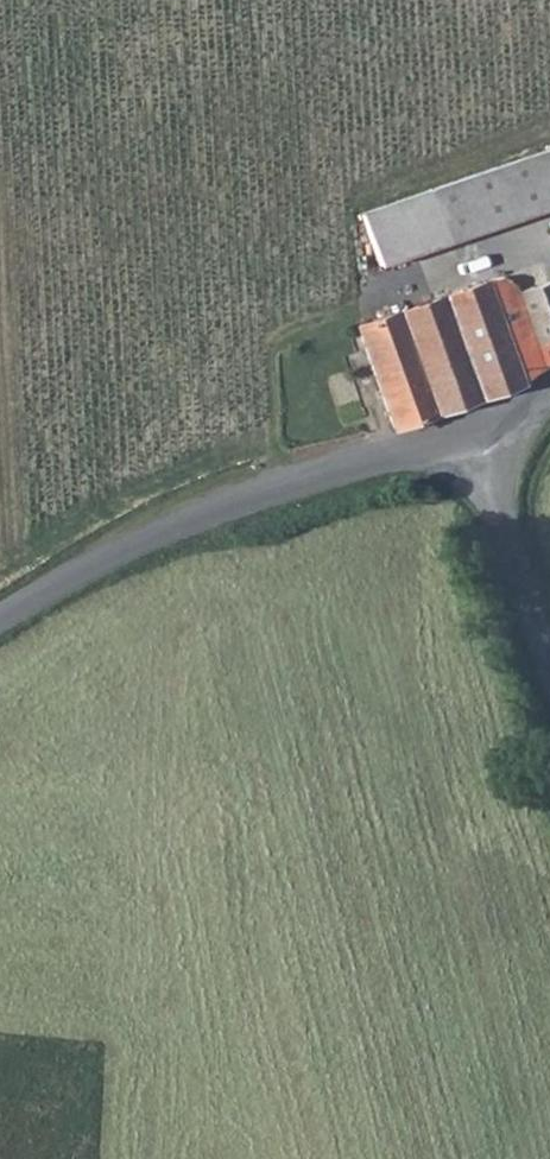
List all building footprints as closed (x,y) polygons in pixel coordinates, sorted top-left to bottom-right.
[(364,215),(382,267),(549,211),(549,153),(364,215)] [(488,284),(360,327),(395,429),(500,393),(524,384),(488,284)] [(492,286),(488,284),(524,384),(539,373),(545,368),(538,345),(521,294),(492,286)] [(521,294),(538,345),(549,341),(549,285),(524,293),(521,294)]
